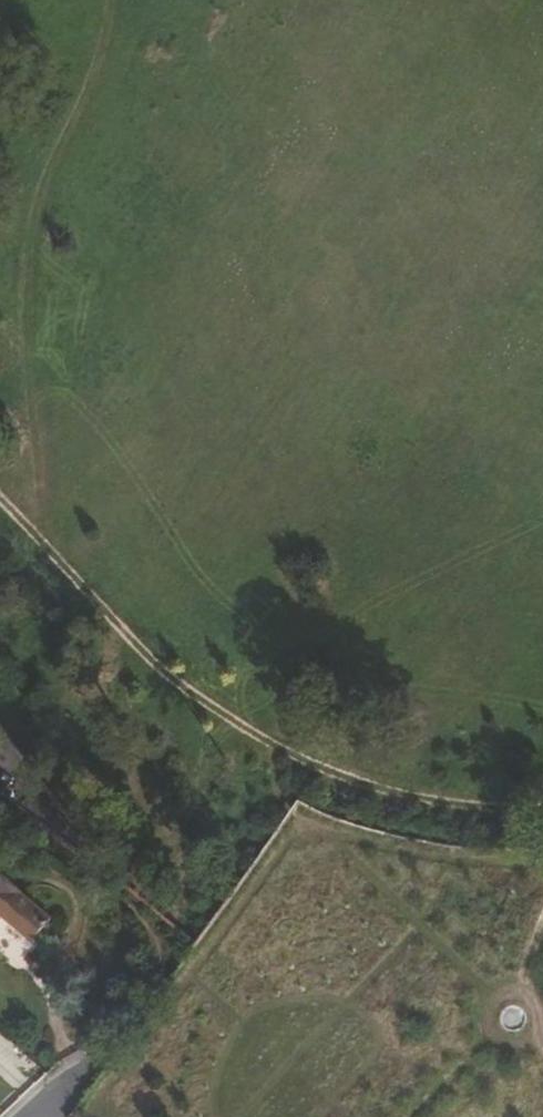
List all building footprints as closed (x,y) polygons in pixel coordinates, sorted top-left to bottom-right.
[(0,874),(0,923),(4,919),(33,947),(53,925),(0,874)]
